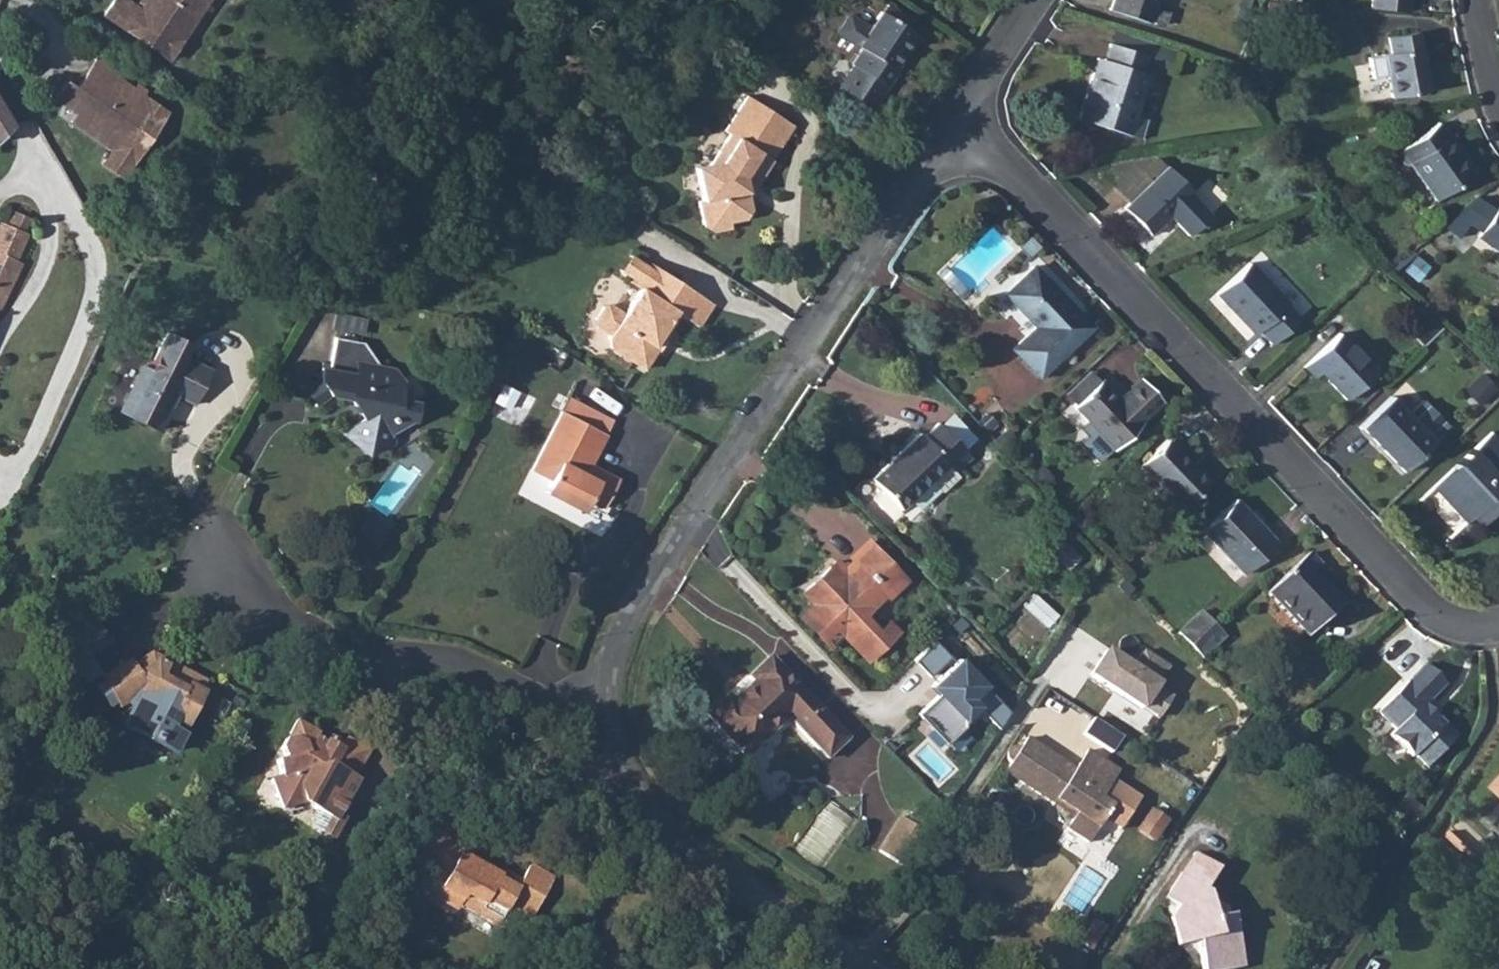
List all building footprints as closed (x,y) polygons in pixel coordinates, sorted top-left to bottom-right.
[(170,59),(210,0),(147,0),(141,9),(128,0),(114,0),(104,14),(170,59)] [(1100,18),(1155,37),(1160,20),(1147,16),(1152,0),(1106,0),(1100,18)] [(848,56),(852,59),(885,81),(887,83),(898,66),(894,63),(916,28),(879,3),(856,39),(859,41),(848,56)] [(1429,91),(1419,33),(1389,37),(1392,52),(1369,56),(1372,76),(1388,74),(1392,97),(1429,91)] [(1090,65),(1070,125),(1121,142),(1141,82),(1134,79),(1139,63),(1103,51),(1097,67),(1090,65)] [(68,80),(56,97),(77,111),(118,140),(113,148),(103,162),(123,177),(168,112),(119,77),(121,74),(98,58),(78,87),(68,80)] [(885,81),(852,59),(838,79),(871,102),(885,81)] [(712,162),(698,165),(704,196),(701,196),(706,222),(715,228),(732,224),(731,219),(746,215),(753,205),(750,186),(754,179),(759,181),(774,157),(773,155),(793,122),(748,94),(726,128),(731,132),(712,162)] [(10,125),(0,106),(0,136),(10,125)] [(77,111),(72,120),(113,148),(118,140),(77,111)] [(1441,137),(1398,167),(1407,181),(1411,178),(1436,215),(1473,190),(1458,168),(1461,166),(1441,137)] [(1160,171),(1114,213),(1140,240),(1161,220),(1181,240),(1202,220),(1184,200),(1186,198),(1160,171)] [(22,263),(17,261),(29,234),(25,233),(30,219),(12,211),(6,225),(1,222),(0,224),(0,312),(22,263)] [(1479,252),(1498,264),(1498,221),(1479,252)] [(1253,259),(1304,313),(1314,305),(1262,251),(1253,259)] [(643,287),(651,292),(666,270),(645,257),(643,260),(631,252),(621,267),(633,275),(631,279),(643,287)] [(651,292),(643,287),(625,314),(614,306),(607,307),(599,320),(600,326),(611,333),(613,347),(647,368),(659,349),(655,347),(667,328),(671,330),(683,313),(696,322),(711,300),(666,270),(651,292)] [(1242,270),(1209,302),(1247,342),(1251,339),(1265,353),(1294,326),(1242,270)] [(1032,273),(1003,301),(1033,332),(1010,355),(1038,384),(1090,333),(1032,273)] [(149,363),(126,410),(162,428),(179,392),(199,401),(216,366),(189,353),(195,341),(173,330),(155,366),(149,363)] [(329,381),(312,391),(321,406),(341,394),(360,398),(373,418),(356,427),(365,439),(374,453),(398,439),(395,434),(414,423),(419,424),(423,405),(412,403),(407,394),(409,383),(401,372),(393,377),(372,344),(345,339),(336,372),(332,371),(329,381)] [(1334,340),(1298,374),(1309,387),(1316,380),(1341,407),(1371,379),(1334,340)] [(1085,379),(1060,403),(1071,413),(1095,389),(1085,379)] [(508,386),(497,411),(525,422),(535,397),(508,386)] [(1095,389),(1071,413),(1086,428),(1111,455),(1138,428),(1140,431),(1161,410),(1139,386),(1117,407),(1098,387),(1095,389)] [(1387,405),(1355,435),(1395,478),(1443,434),(1418,407),(1403,422),(1387,405)] [(553,480),(550,486),(588,506),(591,501),(596,504),(612,479),(586,464),(591,456),(596,458),(607,436),(565,413),(533,469),(553,480)] [(915,436),(866,483),(895,514),(942,469),(951,477),(966,462),(933,427),(919,441),(915,436)] [(1111,455),(1086,428),(1078,435),(1086,443),(1078,450),(1097,468),(1111,455)] [(1171,440),(1138,471),(1180,515),(1208,487),(1179,456),(1183,452),(1171,440)] [(1494,489),(1483,476),(1498,460),(1498,459),(1488,448),(1486,450),(1480,443),(1426,494),(1459,529),(1465,524),(1474,533),(1492,516),(1498,523),(1498,484),(1494,489)] [(612,479),(596,504),(604,508),(618,482),(612,479)] [(1232,505),(1199,538),(1240,581),(1273,549),(1232,505)] [(793,623),(812,644),(826,632),(833,640),(858,666),(878,648),(870,640),(854,623),(877,602),(895,585),(866,554),(834,584),(824,573),(796,600),(805,610),(793,623)] [(1306,560),(1263,602),(1305,645),(1339,611),(1311,581),(1319,574),(1306,560)] [(1197,621),(1174,642),(1186,655),(1209,633),(1197,621)] [(1209,633),(1186,655),(1199,667),(1221,646),(1209,633)] [(935,640),(913,661),(934,682),(909,707),(947,743),(979,716),(994,730),(1011,713),(935,640)] [(129,724),(178,750),(190,728),(191,728),(210,692),(206,690),(212,681),(181,664),(174,667),(164,661),(158,652),(139,665),(135,658),(103,679),(122,710),(131,705),(134,709),(136,710),(129,724)] [(1107,653),(1090,678),(1143,709),(1161,720),(1175,698),(1161,687),(1171,669),(1145,653),(1133,667),(1107,653)] [(76,671),(86,688),(103,677),(92,661),(76,671)] [(717,700),(697,719),(735,759),(776,721),(816,762),(836,744),(758,661),(738,680),(743,686),(722,705),(717,700)] [(1416,720),(1408,712),(1417,704),(1431,690),(1418,678),(1370,723),(1387,741),(1381,747),(1404,770),(1407,768),(1418,779),(1446,751),(1416,720)] [(284,776),(275,778),(280,800),(289,805),(306,802),(326,814),(321,823),(324,832),(335,839),(347,818),(341,815),(359,781),(357,780),(374,750),(351,737),(344,749),(322,736),(324,731),(301,718),(285,745),(288,757),(279,760),(284,776)] [(1006,764),(1001,773),(1069,819),(1061,830),(1083,845),(1117,796),(1106,788),(1116,775),(1084,753),(1072,770),(1024,738),(1018,748),(1014,746),(1008,746),(1003,750),(1002,755),(1003,761),(1006,764)] [(870,857),(895,875),(918,842),(892,824),(870,857)] [(424,907),(447,920),(450,913),(486,933),(495,918),(517,930),(539,889),(514,876),(506,893),(470,874),(468,878),(448,867),(457,849),(429,834),(402,883),(429,898),(424,907)] [(1157,903),(1165,950),(1181,968),(1234,968),(1225,920),(1208,923),(1203,898),(1199,895),(1213,874),(1189,857),(1157,903)]
